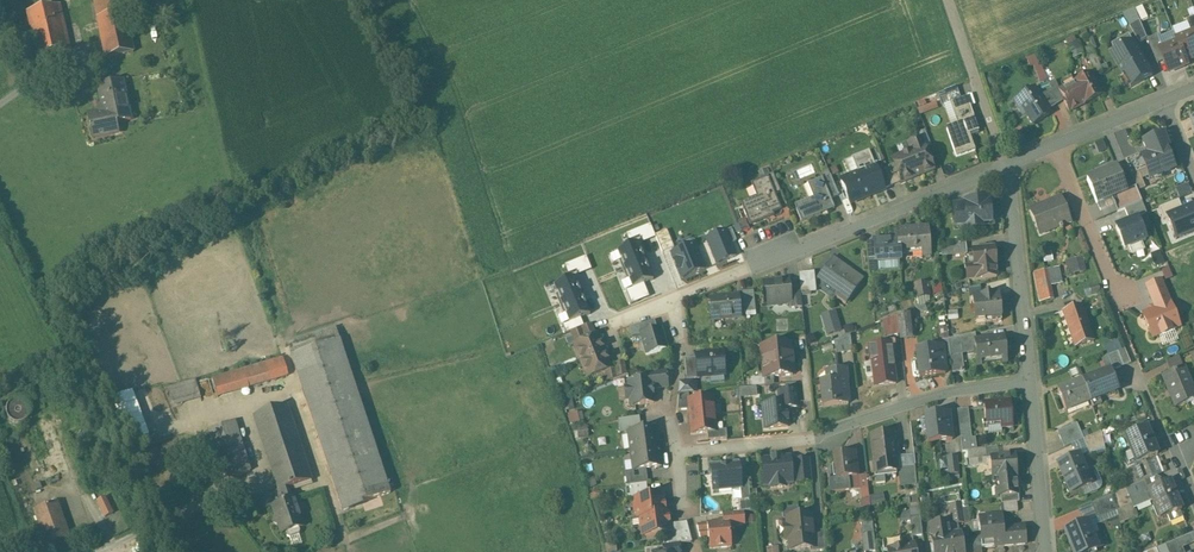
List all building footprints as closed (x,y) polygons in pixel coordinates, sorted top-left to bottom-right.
[(97,3),(100,18),(98,19),(106,58),(133,53),(125,13),(124,14),(121,0),(110,0),(97,3)] [(1123,12),(1135,42),(1150,37),(1142,18),(1149,15),(1144,3),(1123,12)] [(59,6),(27,12),(29,24),(28,24),(30,32),(32,32),(63,25),(59,6)] [(1186,21),(1191,33),(1193,31),(1193,17),(1186,21)] [(63,25),(32,32),(37,56),(68,49),(63,25)] [(1177,39),(1178,42),(1186,62),(1193,58),(1193,31),(1191,33),(1177,39)] [(1075,35),(1066,38),(1072,57),(1081,54),(1075,35)] [(1162,48),(1157,36),(1147,40),(1157,64),(1163,61),(1158,50),(1162,48)] [(1162,48),(1158,50),(1163,61),(1168,73),(1187,65),(1186,62),(1178,42),(1162,48)] [(1133,43),(1112,55),(1124,75),(1126,74),(1133,85),(1130,87),(1131,88),(1152,76),(1133,43)] [(1037,83),(1046,80),(1035,53),(1026,56),(1037,83)] [(1095,55),(1086,58),(1093,75),(1102,71),(1095,55)] [(1090,75),(1073,84),(1084,104),(1101,95),(1095,83),(1094,83),(1090,75)] [(122,81),(98,85),(103,110),(106,124),(110,123),(130,119),(122,81)] [(1084,104),(1073,84),(1059,92),(1064,101),(1063,102),(1069,112),(1084,104)] [(1049,115),(1034,90),(1017,101),(1032,126),(1049,115)] [(962,125),(946,130),(956,158),(975,151),(969,135),(979,132),(968,98),(954,103),(962,125)] [(922,99),(914,102),(918,114),(936,107),(934,101),(924,104),(922,99)] [(103,110),(88,113),(93,138),(113,134),(110,123),(106,124),(103,110)] [(1140,158),(1141,159),(1145,170),(1149,180),(1174,170),(1165,149),(1169,148),(1163,134),(1142,143),(1147,155),(1140,158)] [(1097,151),(1104,149),(1101,140),(1095,142),(1097,151)] [(910,151),(899,156),(900,160),(892,163),(900,183),(901,184),(933,171),(920,141),(908,146),(910,151)] [(868,152),(855,157),(862,173),(841,182),(849,203),(883,190),(880,183),(881,183),(877,173),(868,152)] [(1139,155),(1124,161),(1130,175),(1138,172),(1138,173),(1145,170),(1141,159),(1140,158),(1139,155)] [(900,183),(893,166),(884,170),(891,187),(900,183)] [(1116,169),(1087,181),(1096,204),(1111,198),(1126,192),(1125,191),(1116,169)] [(891,187),(884,170),(877,173),(881,183),(880,183),(883,190),(891,187)] [(1138,173),(1138,172),(1130,175),(1135,187),(1137,192),(1145,189),(1138,173)] [(772,174),(760,179),(761,181),(767,179),(774,195),(780,193),(772,174)] [(838,196),(830,176),(822,180),(830,199),(838,196)] [(761,181),(754,184),(760,199),(742,207),(750,226),(766,219),(772,216),(771,214),(780,210),(774,195),(767,179),(761,181)] [(822,180),(807,186),(813,199),(794,206),(801,223),(834,209),(830,199),(822,180)] [(1135,187),(1125,191),(1126,192),(1111,198),(1117,213),(1125,210),(1141,203),(1137,192),(1135,187)] [(1059,200),(1041,208),(1040,207),(1029,211),(1039,236),(1057,228),(1058,231),(1061,230),(1058,223),(1067,219),(1059,200)] [(1164,219),(1166,218),(1166,217),(1183,211),(1178,200),(1159,208),(1164,219)] [(978,205),(953,208),(955,228),(991,224),(988,201),(977,202),(978,205)] [(1125,210),(1129,221),(1137,218),(1146,214),(1141,203),(1125,210)] [(1166,217),(1166,218),(1175,241),(1193,233),(1193,212),(1192,207),(1183,211),(1166,217)] [(1115,227),(1124,250),(1146,241),(1137,218),(1129,221),(1115,227)] [(655,238),(650,225),(626,235),(629,241),(640,237),(642,243),(655,238)] [(928,228),(896,231),(897,240),(898,252),(920,250),(921,257),(929,256),(928,228)] [(725,232),(730,244),(736,241),(731,229),(725,232)] [(655,236),(662,253),(673,248),(666,231),(655,236)] [(725,232),(707,239),(718,265),(735,257),(730,244),(725,232)] [(897,240),(874,242),(875,263),(876,263),(899,261),(898,252),(897,240)] [(874,242),(866,243),(869,273),(877,272),(876,263),(875,263),(874,242)] [(966,243),(952,247),(953,255),(967,254),(966,243)] [(617,252),(625,270),(645,261),(638,244),(617,252)] [(694,245),(672,254),(675,262),(674,263),(677,271),(679,271),(682,279),(704,270),(694,245)] [(993,248),(972,250),(974,271),(966,271),(967,280),(996,278),(993,248)] [(591,270),(586,257),(564,266),(568,274),(576,271),(578,275),(591,270)] [(863,280),(832,258),(817,280),(818,281),(820,278),(839,291),(836,296),(846,303),(863,280)] [(1081,259),(1070,262),(1073,273),(1083,271),(1081,259)] [(645,261),(625,270),(633,289),(643,284),(653,280),(645,261)] [(1163,279),(1171,277),(1168,266),(1160,269),(1163,279)] [(1046,271),(1034,273),(1040,303),(1053,300),(1046,271)] [(806,274),(799,275),(800,288),(807,287),(806,274)] [(561,305),(582,296),(574,278),(553,286),(561,305)] [(926,280),(914,282),(917,297),(929,295),(926,280)] [(780,282),(778,281),(776,282),(775,283),(765,284),(768,306),(789,304),(790,303),(789,287),(788,281),(783,282),(780,282)] [(1169,306),(1160,283),(1146,289),(1155,311),(1169,306)] [(649,298),(643,284),(633,289),(626,291),(632,305),(649,298)] [(800,286),(789,287),(790,303),(789,304),(790,309),(802,308),(800,286)] [(1097,286),(1089,290),(1091,295),(1099,292),(1097,286)] [(998,294),(973,297),(975,319),(985,318),(986,318),(986,315),(999,314),(999,316),(1000,316),(998,294)] [(582,296),(561,305),(568,323),(580,319),(589,315),(582,296)] [(738,298),(710,301),(712,320),(740,317),(738,298)] [(754,304),(743,305),(744,312),(755,311),(754,304)] [(1081,306),(1062,313),(1074,349),(1093,342),(1081,306)] [(1177,327),(1169,306),(1155,311),(1145,315),(1154,336),(1177,327)] [(820,314),(826,335),(840,330),(834,310),(820,314)] [(999,314),(986,315),(986,318),(985,318),(986,322),(985,322),(985,323),(1001,322),(1000,316),(999,316),(999,314)] [(897,316),(883,322),(885,336),(899,334),(897,316)] [(583,327),(580,319),(568,323),(562,326),(566,334),(583,327)] [(646,324),(633,328),(635,334),(648,330),(646,324)] [(570,334),(575,345),(597,337),(592,325),(570,334)] [(660,330),(640,336),(646,356),(666,350),(660,330)] [(975,334),(948,340),(948,341),(950,357),(958,356),(976,353),(977,365),(979,365),(978,362),(1003,360),(1003,363),(1005,363),(1003,338),(976,340),(975,334)] [(850,335),(834,341),(836,354),(852,353),(850,335)] [(575,345),(574,346),(580,363),(605,353),(598,336),(597,337),(575,345)] [(390,494),(338,341),(289,357),(341,511),(390,494)] [(942,349),(916,352),(917,362),(920,362),(922,377),(945,374),(943,358),(950,357),(948,341),(941,342),(942,349)] [(891,344),(868,347),(870,362),(871,362),(871,361),(892,359),(891,344)] [(790,345),(761,347),(764,378),(764,379),(792,376),(791,367),(792,367),(790,345)] [(1118,352),(1108,356),(1114,370),(1124,366),(1118,352)] [(605,353),(580,363),(587,379),(605,372),(611,369),(605,353)] [(722,353),(705,355),(702,359),(697,359),(697,358),(696,358),(697,379),(699,378),(710,377),(709,374),(723,373),(723,376),(724,376),(722,353)] [(958,356),(950,357),(952,373),(961,372),(958,356)] [(696,358),(684,359),(686,381),(699,380),(699,378),(697,379),(696,358)] [(281,359),(211,379),(216,396),(286,376),(281,359)] [(892,359),(871,361),(871,362),(874,387),(895,385),(892,359)] [(917,362),(913,362),(912,364),(913,376),(915,377),(919,377),(919,378),(922,377),(920,362),(917,362)] [(624,363),(614,365),(614,368),(616,378),(626,376),(624,363)] [(611,369),(605,372),(607,382),(617,380),(616,378),(614,368),(611,369)] [(1162,377),(1175,407),(1193,400),(1193,393),(1184,368),(1162,377)] [(845,370),(826,372),(827,382),(820,383),(823,407),(848,405),(845,381),(846,381),(845,370)] [(1109,371),(1081,383),(1089,403),(1117,391),(1109,371)] [(665,372),(649,374),(650,381),(650,380),(652,390),(667,388),(665,372)] [(764,378),(751,379),(751,388),(765,387),(764,379),(764,378)] [(650,381),(628,383),(629,389),(625,389),(626,400),(630,400),(631,407),(653,404),(652,390),(650,380),(650,381)] [(196,383),(168,391),(171,402),(199,394),(196,383)] [(692,383),(680,384),(679,395),(688,394),(693,394),(692,383)] [(1081,383),(1057,392),(1065,413),(1090,403),(1089,403),(1081,383)] [(796,391),(778,393),(779,405),(785,405),(786,409),(797,408),(796,391)] [(688,394),(679,395),(677,411),(689,410),(688,401),(689,401),(688,394)] [(13,405),(23,420),(35,412),(25,397),(13,405)] [(561,400),(562,409),(573,409),(572,399),(561,400)] [(689,401),(688,401),(689,410),(691,435),(707,433),(715,432),(712,399),(689,401)] [(1009,403),(984,405),(986,425),(1001,423),(1001,429),(1012,428),(1009,403)] [(779,405),(763,407),(765,430),(787,427),(786,409),(785,405),(779,405)] [(286,406),(254,417),(279,491),(289,488),(290,490),(311,483),(286,406)] [(927,408),(908,414),(909,424),(920,421),(925,419),(925,417),(924,417),(929,416),(927,408)] [(567,413),(567,423),(576,422),(575,412),(567,413)] [(929,416),(924,417),(925,417),(927,417),(929,432),(926,432),(927,443),(952,440),(950,440),(948,423),(950,423),(949,414),(929,416)] [(925,419),(920,421),(922,433),(926,432),(929,432),(927,417),(925,417),(925,419)] [(639,418),(626,420),(627,429),(619,430),(620,435),(628,434),(641,432),(639,418)] [(626,420),(618,421),(619,430),(627,429),(626,420)] [(234,422),(208,430),(224,480),(250,472),(234,422)] [(1076,424),(1057,433),(1064,448),(1083,440),(1076,424)] [(585,426),(573,428),(574,438),(586,437),(585,426)] [(1145,429),(1123,439),(1134,465),(1144,461),(1155,456),(1147,438),(1148,437),(1145,429)] [(641,432),(628,434),(630,453),(659,449),(656,430),(641,432)] [(726,431),(715,432),(707,433),(708,441),(727,439),(726,431)] [(1083,440),(1089,454),(1079,458),(1079,459),(1104,448),(1101,432),(1083,440)] [(891,434),(871,437),(874,462),(873,462),(875,478),(884,477),(896,476),(894,460),(895,460),(894,460),(894,453),(897,452),(896,445),(895,445),(892,442),(891,434)] [(659,449),(630,453),(633,472),(646,470),(661,468),(659,449)] [(985,449),(968,451),(969,461),(986,459),(985,449)] [(854,454),(833,456),(834,466),(827,467),(830,494),(850,492),(848,479),(856,478),(854,454)] [(912,455),(898,457),(898,458),(898,459),(897,459),(897,460),(898,460),(899,468),(913,466),(912,455)] [(956,456),(947,457),(950,475),(958,474),(956,456)] [(1014,456),(990,459),(992,480),(999,479),(1000,497),(1017,496),(1015,477),(1016,477),(1014,456)] [(1079,458),(1078,457),(1057,465),(1070,495),(1091,487),(1079,459),(1079,458)] [(788,459),(780,460),(780,458),(771,459),(771,460),(763,461),(762,461),(762,462),(763,468),(762,468),(762,470),(763,485),(763,486),(765,486),(770,486),(771,489),(785,488),(785,484),(790,484),(791,484),(791,483),(791,476),(795,476),(794,466),(790,466),(789,460),(789,458),(788,459)] [(808,460),(794,462),(795,476),(796,483),(810,482),(808,460)] [(1144,461),(1134,465),(1136,468),(1126,472),(1133,486),(1152,478),(1144,461)] [(721,468),(721,464),(708,465),(708,476),(711,476),(713,492),(719,492),(719,494),(731,493),(731,491),(740,490),(741,490),(740,481),(739,468),(739,462),(728,463),(729,467),(721,468)] [(899,468),(898,468),(900,487),(916,485),(914,466),(913,466),(899,468)] [(633,472),(624,473),(626,487),(647,484),(646,470),(633,472)] [(748,480),(740,481),(741,490),(740,490),(741,502),(750,501),(748,480)] [(867,483),(859,484),(861,499),(869,498),(867,483)] [(1167,483),(1145,492),(1158,522),(1180,512),(1167,483)] [(279,491),(277,492),(281,504),(272,507),(275,518),(273,523),(278,526),(278,525),(281,535),(285,534),(286,537),(289,539),(298,536),(300,533),(298,529),(303,528),(290,490),(289,488),(279,491)] [(1125,490),(1113,495),(1116,511),(1132,505),(1125,490)] [(107,517),(118,512),(110,495),(99,500),(107,517)] [(1113,495),(1091,504),(1097,519),(1086,523),(1086,524),(1116,511),(1113,495)] [(663,496),(634,500),(635,504),(633,506),(634,513),(637,515),(637,519),(639,519),(665,515),(663,496)] [(1017,496),(1000,497),(1001,505),(1002,505),(1016,503),(1018,503),(1017,496)] [(869,498),(861,499),(862,510),(870,508),(869,498)] [(261,517),(255,500),(246,503),(252,520),(261,517)] [(55,503),(33,511),(46,546),(68,538),(55,503)] [(1016,503),(1002,505),(1004,514),(1017,512),(1016,503)] [(960,504),(949,506),(952,525),(963,523),(961,509),(960,504)] [(797,508),(782,509),(783,520),(786,520),(786,519),(798,518),(797,508)] [(967,509),(961,509),(963,523),(969,523),(967,509)] [(743,513),(722,515),(723,523),(728,523),(729,527),(744,525),(743,513)] [(665,515),(639,519),(642,537),(644,537),(647,539),(654,538),(656,535),(670,533),(669,525),(667,514),(665,515)] [(798,518),(786,519),(786,520),(787,527),(783,527),(785,540),(788,540),(789,551),(810,549),(814,548),(812,533),(811,517),(798,518)] [(919,517),(910,518),(912,537),(921,536),(919,517)] [(1001,517),(978,519),(980,536),(981,549),(1026,545),(1024,527),(1002,529),(1001,517)] [(860,522),(864,551),(870,551),(875,551),(871,521),(860,522)] [(685,522),(669,525),(670,533),(672,545),(691,543),(685,522)] [(723,523),(719,524),(717,523),(713,523),(711,525),(707,525),(709,550),(731,548),(729,527),(728,523),(723,523)] [(950,535),(948,523),(930,526),(932,538),(931,538),(934,551),(962,551),(959,534),(950,535)] [(1064,532),(1072,551),(1093,551),(1097,550),(1086,524),(1086,523),(1064,532)] [(812,533),(814,548),(810,549),(810,551),(817,551),(825,551),(823,532),(812,533)] [(980,536),(971,537),(973,549),(981,549),(980,536)] [(1155,549),(1156,551),(1178,551),(1173,541),(1155,549)]
